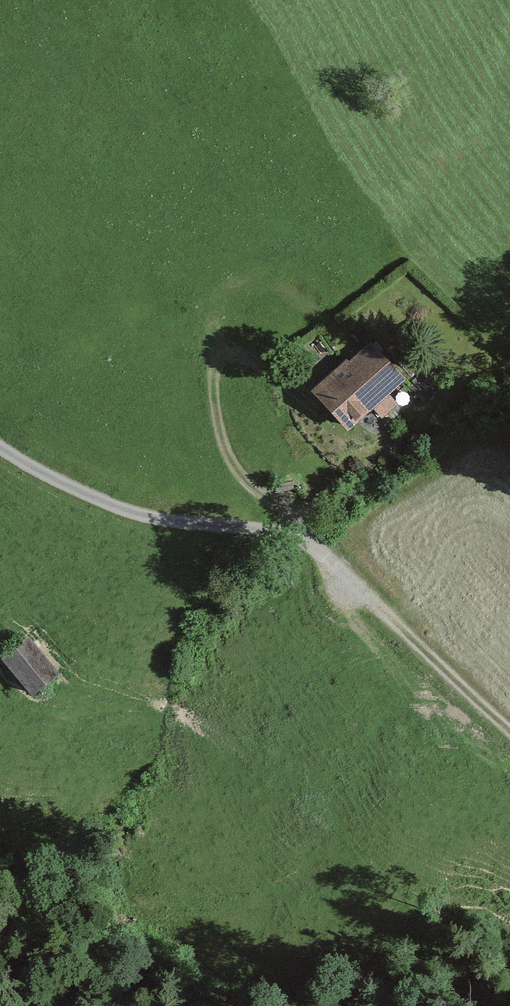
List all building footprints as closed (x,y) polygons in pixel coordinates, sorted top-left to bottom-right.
[(369,342),(313,392),(346,428),(370,407),(383,421),(398,408),(387,396),(404,381),(369,342)] [(32,640),(4,663),(33,698),(61,676),(32,640)]
